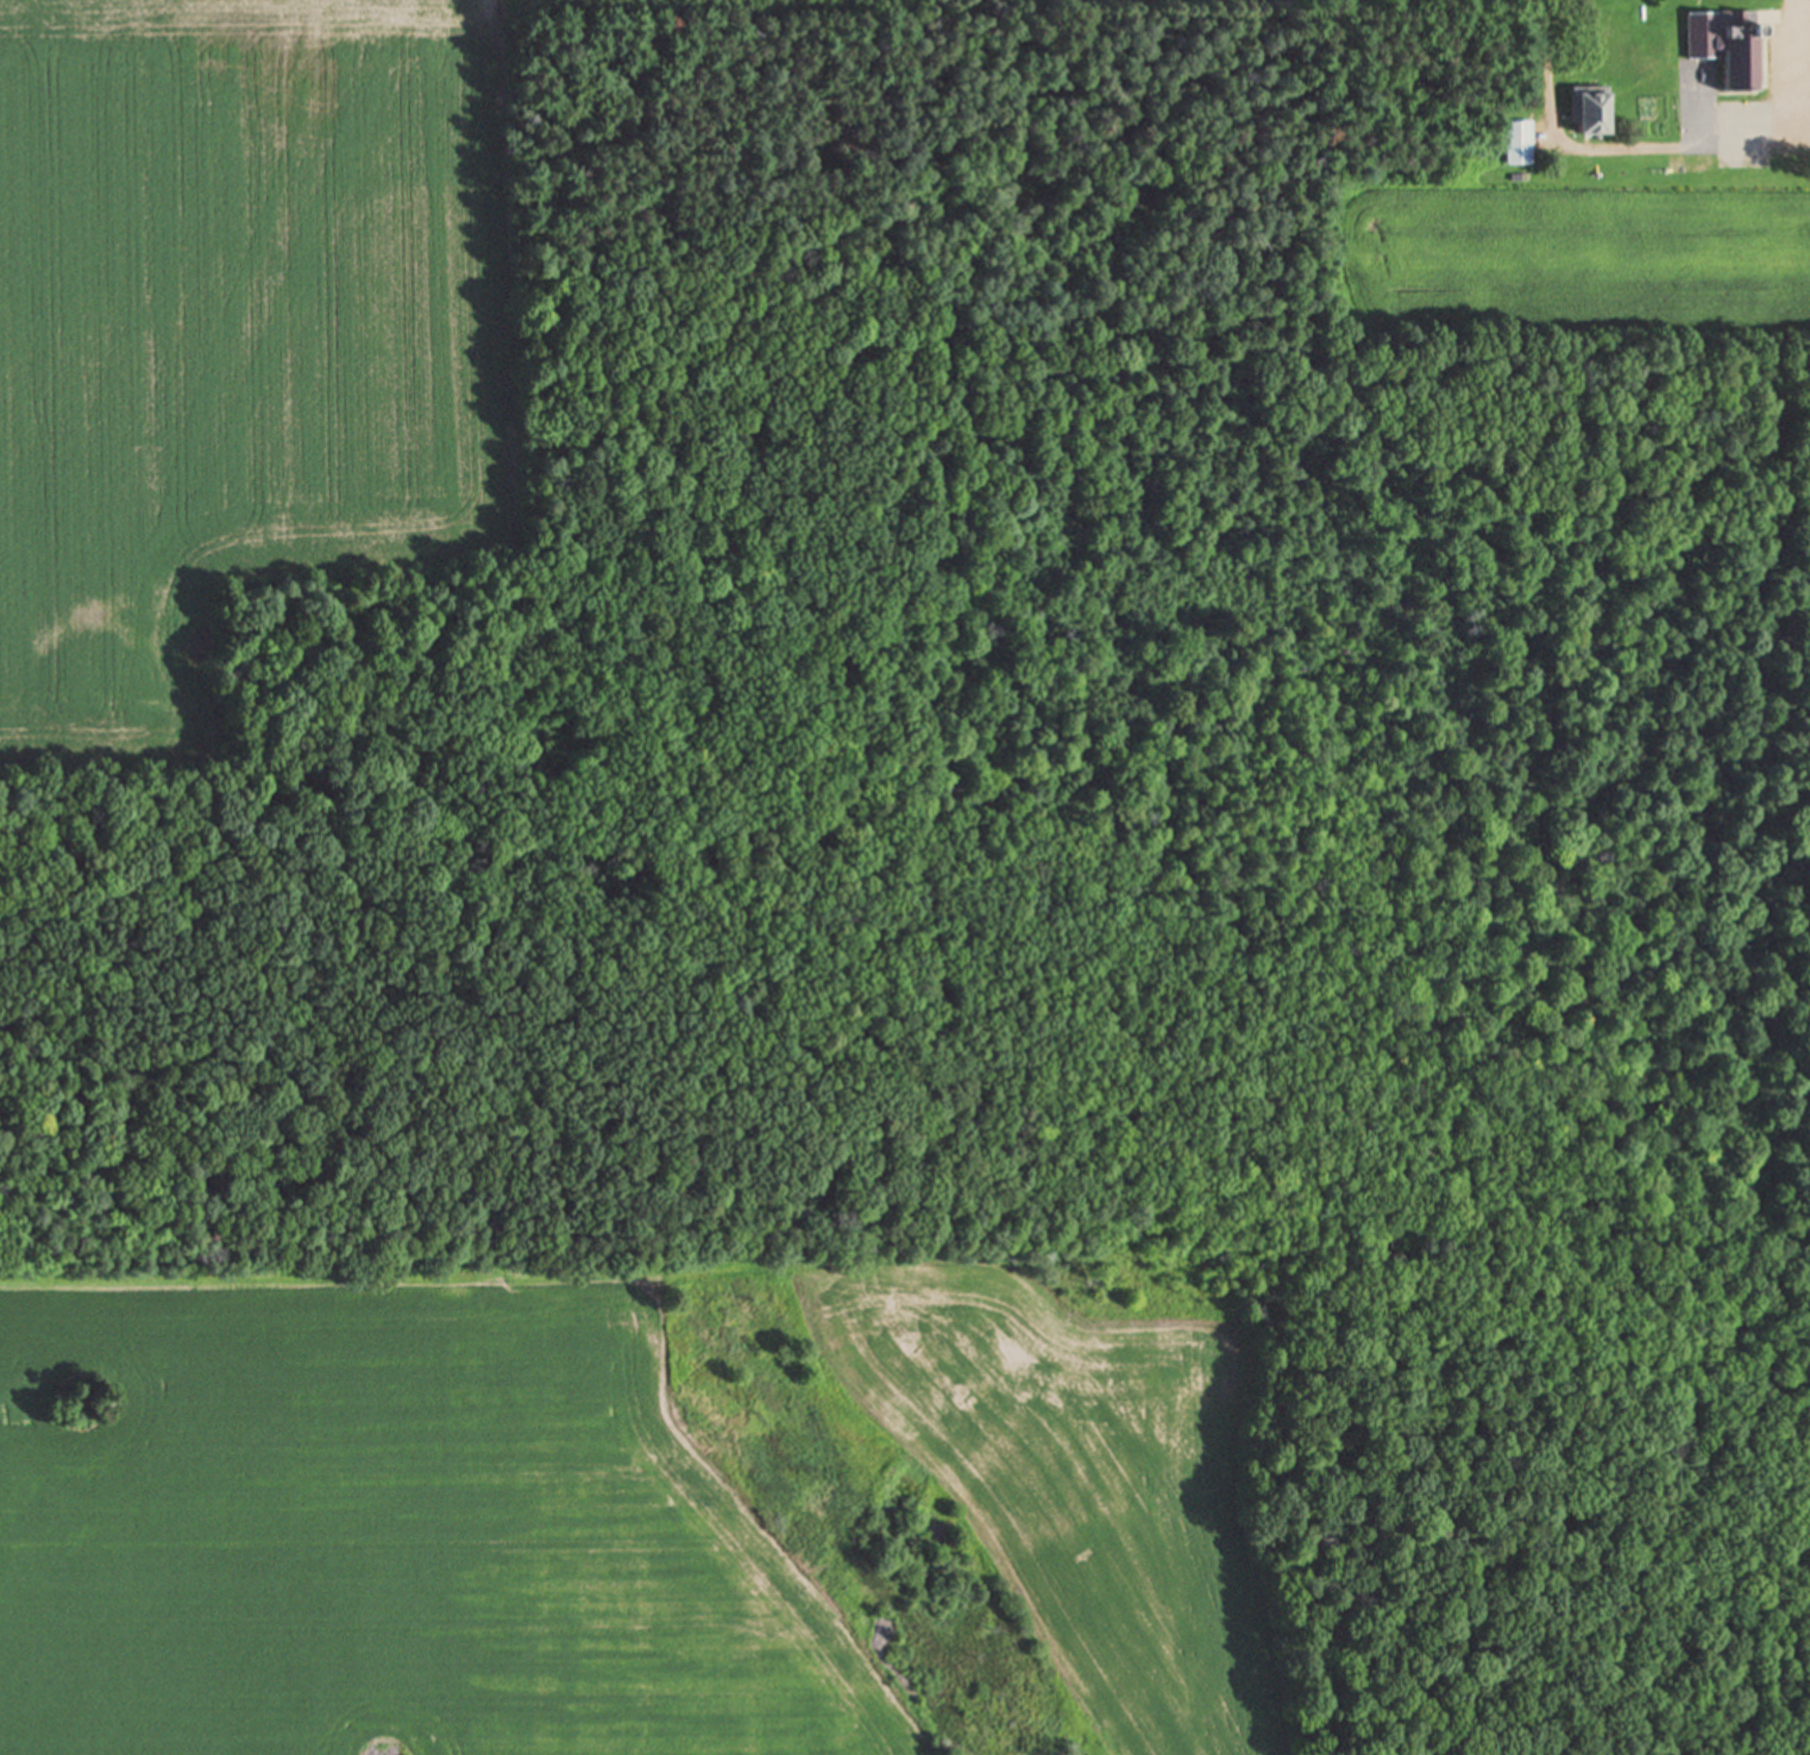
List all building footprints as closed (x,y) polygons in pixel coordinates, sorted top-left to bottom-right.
[(1721,61),(1721,83),(1735,83),(1735,91),(1755,91),(1754,13),(1686,14),(1686,62),(1721,61)] [(1606,89),(1570,89),(1570,138),(1606,138),(1606,89)] [(1504,123),(1504,166),(1531,166),(1531,123),(1504,123)]
